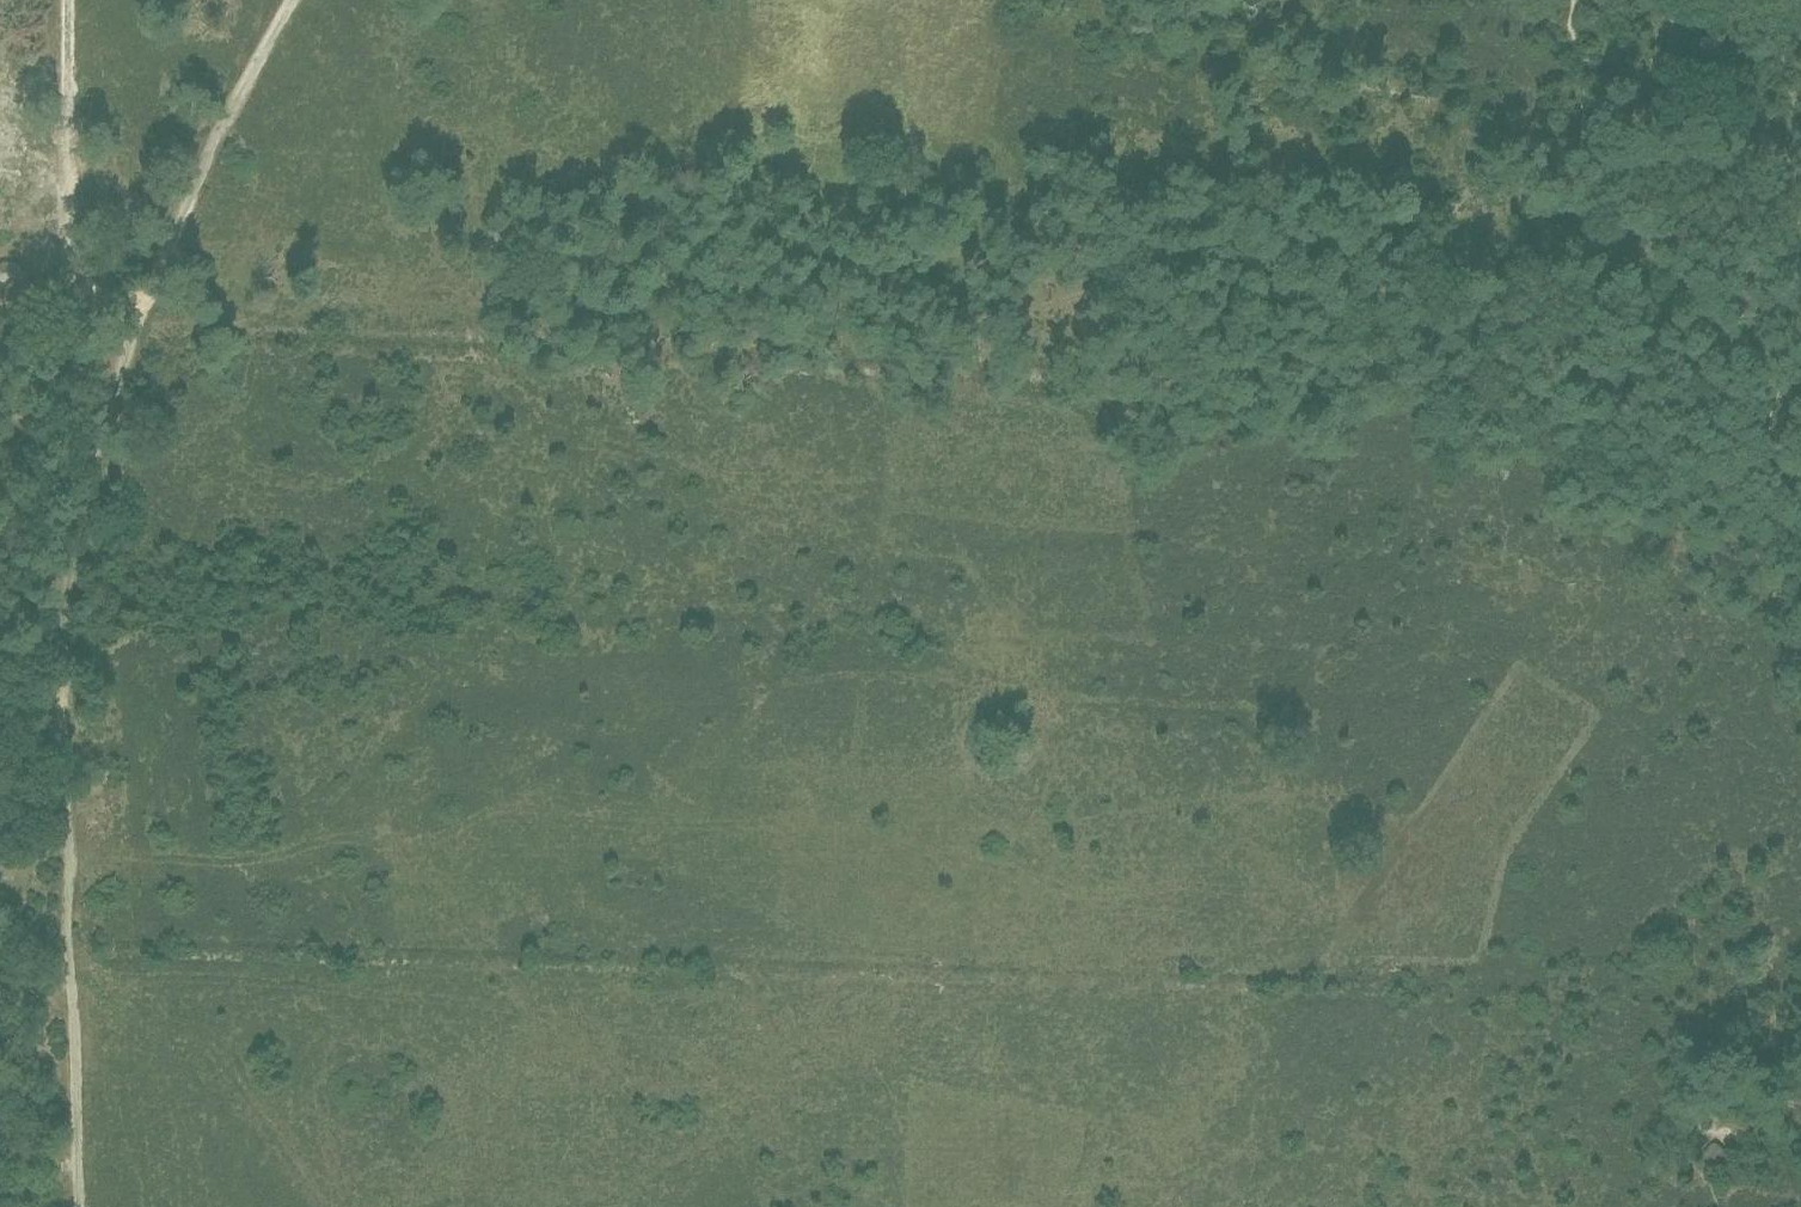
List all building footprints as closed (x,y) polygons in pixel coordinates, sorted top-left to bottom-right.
[(3,278),(16,279),(22,274),(22,268),(17,263),(4,262),(0,265),(0,275),(3,278)]
